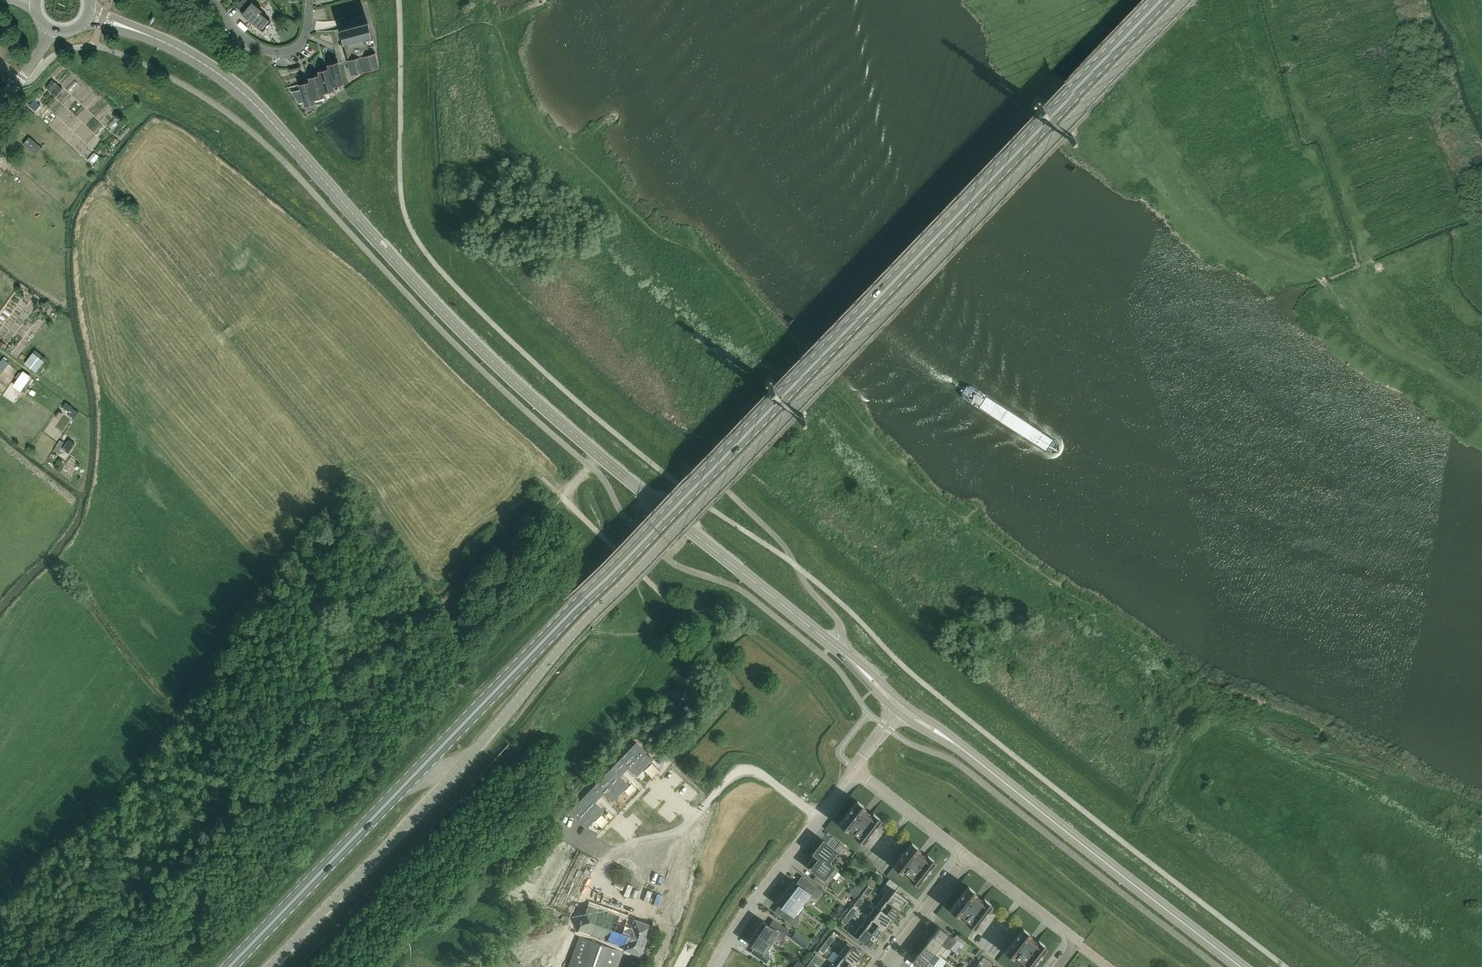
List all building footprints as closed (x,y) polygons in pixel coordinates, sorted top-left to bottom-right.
[(251,2),(242,12),(241,14),(262,32),(270,22),(259,13),(261,11),(251,2)] [(368,52),(365,38),(370,36),(366,21),(338,28),(342,44),(343,43),(347,57),(346,58),(350,73),(378,65),(374,50),(368,52)] [(326,64),(333,91),(333,90),(332,87),(343,84),(337,62),(326,64)] [(333,91),(326,64),(326,65),(327,68),(317,71),(324,97),(323,93),(333,91)] [(317,75),(307,78),(314,104),(315,104),(314,100),(324,97),(317,71),(316,71),(317,75)] [(314,104),(307,78),(308,81),(297,84),(303,107),(314,104)] [(1024,110),(1029,115),(1044,100),(1038,95),(1029,104),(1024,110)] [(1079,132),(1073,127),(1058,142),(1065,148),(1079,132)] [(22,144),(23,144),(22,146),(25,149),(27,147),(35,155),(41,148),(28,137),(22,144)] [(47,364),(33,353),(23,365),(38,376),(47,364)] [(2,358),(0,360),(0,370),(1,371),(8,363),(2,358)] [(20,372),(13,382),(22,389),(29,378),(20,372)] [(668,535),(657,526),(653,531),(663,540),(668,535)] [(607,798),(624,781),(615,772),(624,764),(632,772),(649,755),(632,738),(565,807),(583,824),(599,807),(591,798),(599,790),(607,798)] [(872,814),(873,813),(873,812),(872,814),(865,809),(866,807),(865,807),(864,808),(856,802),(857,801),(857,800),(838,824),(839,825),(840,823),(848,829),(847,830),(847,831),(848,830),(855,836),(854,836),(863,843),(882,819),(881,819),(880,820),(872,814)] [(815,852),(832,866),(832,865),(831,865),(836,859),(842,864),(851,852),(839,842),(834,849),(823,841),(815,852)] [(920,849),(919,850),(911,844),(912,843),(911,842),(893,866),(902,873),(902,872),(909,878),(909,879),(910,877),(918,883),(917,885),(918,885),(936,861),(935,862),(927,856),(928,855),(927,854),(926,856),(919,850),(920,849)] [(597,861),(577,851),(550,905),(570,915),(597,861)] [(812,879),(824,888),(838,870),(832,866),(815,852),(814,853),(815,853),(807,864),(818,872),(812,879)] [(890,887),(883,896),(900,909),(907,899),(896,890),(899,886),(890,878),(886,883),(890,887)] [(785,891),(802,904),(809,895),(814,899),(817,898),(822,892),(809,882),(804,889),(793,880),(792,882),(790,881),(786,886),(787,887),(785,891)] [(863,893),(867,896),(873,888),(869,885),(863,893)] [(968,888),(969,886),(968,886),(950,910),(951,909),(959,915),(958,916),(959,916),(966,921),(966,922),(974,929),(993,905),(992,904),(991,906),(983,900),(984,898),(983,899),(976,894),(977,893),(977,892),(975,894),(968,888)] [(927,888),(920,895),(925,900),(932,892),(927,888)] [(802,904),(785,891),(782,895),(780,894),(776,899),(777,900),(776,902),(787,910),(782,917),(795,927),(799,921),(799,917),(794,914),(802,904)] [(900,909),(883,896),(876,906),(892,918),(900,909)] [(854,905),(858,908),(864,900),(860,897),(854,905)] [(633,920),(588,904),(578,931),(623,948),(623,949),(640,955),(651,925),(634,919),(633,920)] [(876,906),(868,915),(885,928),(892,918),(876,906)] [(852,907),(847,914),(851,917),(857,910),(852,907)] [(851,917),(847,914),(841,921),(846,924),(851,917)] [(868,915),(861,925),(878,937),(885,928),(868,915)] [(755,931),(773,944),(777,937),(785,935),(789,930),(776,922),(772,927),(762,920),(755,931)] [(878,937),(861,925),(854,935),(870,947),(878,937)] [(939,926),(932,935),(947,946),(950,949),(957,940),(939,926)] [(1047,947),(1047,946),(1046,948),(1038,942),(1039,940),(1038,940),(1037,941),(1030,936),(1031,935),(1031,934),(1030,936),(1022,930),(1023,928),(1004,952),(1013,958),(1014,958),(1021,963),(1020,964),(1021,964),(1022,963),(1027,966),(1032,966),(1047,947)] [(773,944),(755,931),(747,942),(757,949),(754,955),(766,963),(770,958),(768,950),(773,944)] [(830,935),(825,942),(829,946),(834,939),(830,935)] [(947,946),(932,935),(926,944),(940,955),(947,946)] [(568,966),(617,966),(623,952),(580,936),(568,966)] [(829,946),(825,942),(819,950),(823,953),(829,946)] [(839,953),(856,966),(863,956),(847,943),(839,953)] [(926,944),(919,953),(935,965),(942,957),(940,955),(926,944)] [(990,944),(986,950),(992,954),(996,948),(990,944)] [(975,955),(979,958),(983,952),(979,949),(975,955)] [(832,963),(837,966),(855,966),(856,966),(839,953),(832,963)] [(919,953),(912,962),(919,966),(934,966),(935,965),(919,953)] [(810,961),(814,964),(817,966),(819,964),(816,962),(820,957),(816,954),(810,961)]
